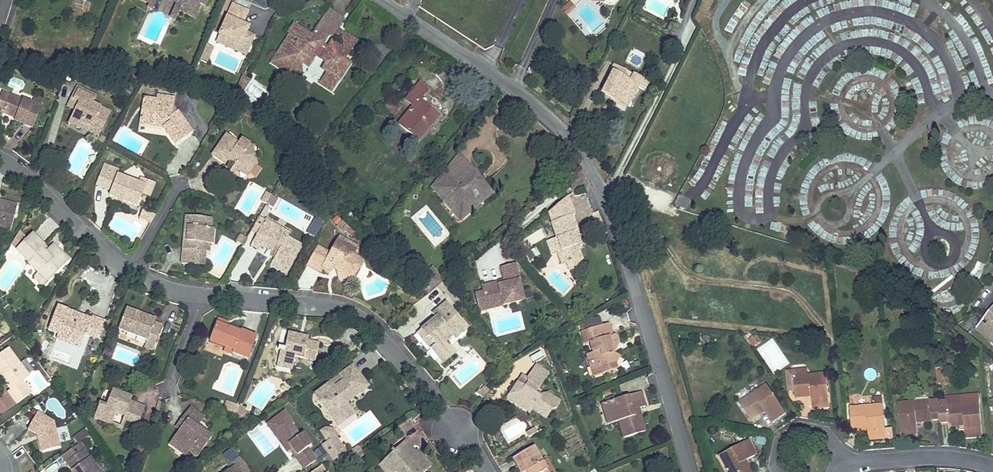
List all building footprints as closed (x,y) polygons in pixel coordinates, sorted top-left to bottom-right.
[(150,6),(149,6),(148,9),(152,11),(157,0),(152,0),(150,6)] [(183,3),(176,0),(164,0),(177,6),(171,19),(176,21),(180,13),(179,13),(183,3)] [(183,3),(179,13),(180,13),(194,19),(200,4),(195,2),(196,0),(176,0),(183,3)] [(249,11),(233,4),(220,35),(240,44),(237,50),(247,55),(255,36),(247,32),(248,30),(243,27),(244,25),(243,24),(249,11)] [(570,4),(563,10),(567,14),(574,8),(570,4)] [(343,19),(329,9),(319,24),(333,34),(336,29),(343,19)] [(328,36),(342,34),(336,29),(333,34),(319,24),(316,30),(321,34),(322,32),(328,36)] [(290,33),(287,38),(296,44),(299,40),(294,38),(299,29),(293,25),(288,32),(290,33)] [(321,34),(316,30),(311,37),(299,29),(294,38),(299,40),(296,44),(287,38),(282,46),(286,49),(282,56),(286,58),(280,68),(288,73),(292,66),(294,67),(294,68),(295,70),(297,72),(299,71),(300,70),(301,68),(300,66),(302,63),(308,66),(313,59),(311,57),(313,54),(316,56),(326,63),(322,69),(327,72),(339,80),(350,64),(344,59),(348,53),(340,48),(331,42),(328,47),(326,50),(321,46),(323,43),(328,36),(322,32),(321,34)] [(355,42),(342,34),(344,43),(340,48),(348,53),(355,42)] [(240,44),(220,35),(217,42),(237,50),(240,44)] [(286,49),(282,46),(277,53),(282,56),(286,49)] [(644,90),(648,81),(633,74),(629,82),(622,78),(626,71),(614,65),(610,73),(612,73),(602,93),(612,98),(614,95),(629,103),(637,87),(644,90)] [(281,83),(288,73),(280,68),(273,78),(281,83)] [(331,91),(339,80),(327,72),(320,84),(331,91)] [(242,76),(236,89),(242,92),(250,81),(242,76)] [(395,80),(389,86),(394,90),(400,84),(395,80)] [(236,89),(217,81),(215,85),(239,97),(242,92),(236,89)] [(420,84),(406,100),(413,106),(398,124),(418,140),(439,116),(420,100),(428,90),(420,84)] [(67,106),(75,110),(79,102),(73,99),(78,90),(75,89),(67,106)] [(89,130),(96,133),(102,122),(105,124),(110,112),(92,103),(95,99),(78,90),(73,99),(79,102),(75,110),(68,123),(79,129),(80,127),(83,122),(91,127),(89,130)] [(399,104),(403,99),(397,94),(391,103),(389,101),(382,110),(391,118),(398,109),(396,107),(399,104)] [(23,124),(33,128),(41,107),(10,95),(2,113),(15,118),(24,122),(23,124)] [(155,106),(156,99),(143,97),(140,112),(144,113),(145,105),(155,106)] [(163,128),(176,145),(193,133),(177,112),(175,113),(173,111),(173,107),(174,101),(156,99),(155,106),(145,105),(144,113),(140,112),(139,124),(163,128)] [(98,137),(105,124),(102,122),(96,133),(89,130),(91,127),(83,122),(80,127),(98,137)] [(249,143),(241,138),(238,143),(225,135),(211,156),(224,164),(227,160),(229,157),(237,162),(235,165),(248,173),(254,164),(249,150),(246,148),(249,143)] [(248,173),(235,165),(233,168),(246,176),(248,173)] [(145,185),(102,168),(96,185),(111,191),(109,195),(118,199),(119,197),(122,198),(122,200),(137,206),(145,185)] [(458,177),(456,179),(438,195),(452,211),(461,203),(464,201),(470,208),(480,200),(482,202),(492,193),(470,168),(458,177)] [(456,179),(441,176),(432,187),(438,195),(456,179)] [(67,196),(72,201),(76,197),(71,192),(67,196)] [(276,198),(271,195),(266,204),(271,206),(276,198)] [(460,221),(482,202),(480,200),(470,208),(464,201),(461,203),(452,211),(460,221)] [(1,226),(10,229),(17,205),(0,201),(0,226),(1,226)] [(143,210),(140,219),(151,223),(154,214),(143,210)] [(211,218),(186,215),(185,227),(188,227),(185,249),(183,249),(182,264),(197,265),(198,251),(205,252),(208,252),(209,244),(212,244),(213,228),(210,228),(211,218)] [(276,225),(266,219),(265,221),(258,217),(253,226),(251,230),(258,234),(257,236),(264,240),(261,245),(272,252),(277,255),(275,258),(270,265),(285,273),(301,245),(287,237),(273,229),(276,225)] [(307,234),(315,238),(323,222),(315,218),(307,234)] [(276,225),(273,229),(287,237),(289,233),(276,225)] [(16,250),(28,239),(20,231),(11,245),(16,250)] [(577,231),(572,233),(577,247),(582,245),(577,231)] [(44,245),(33,234),(28,239),(16,250),(39,272),(34,276),(34,279),(40,285),(43,285),(53,274),(68,259),(53,245),(48,249),(46,252),(42,248),(44,245)] [(264,240),(257,236),(251,246),(258,250),(261,245),(264,240)] [(330,253),(318,246),(307,265),(320,272),(323,267),(331,271),(333,268),(335,264),(339,266),(337,270),(348,277),(354,275),(358,268),(357,262),(351,258),(353,254),(355,251),(337,241),(330,253)] [(562,265),(566,264),(561,251),(557,253),(562,265)] [(359,258),(353,254),(351,258),(357,262),(358,268),(361,263),(359,258)] [(515,263),(500,267),(504,280),(505,283),(500,285),(499,282),(481,286),(482,292),(474,294),(477,305),(501,299),(503,306),(523,300),(518,280),(519,280),(515,263)] [(348,277),(337,270),(339,280),(348,277)] [(415,285),(410,291),(417,298),(423,291),(415,285)] [(501,299),(477,305),(478,312),(503,306),(501,299)] [(468,328),(446,301),(432,313),(435,317),(423,327),(430,335),(428,337),(435,345),(430,349),(438,359),(452,347),(446,341),(444,338),(450,333),(452,336),(455,339),(468,328)] [(76,313),(57,306),(48,330),(58,333),(57,335),(73,341),(73,339),(82,342),(86,333),(99,339),(106,321),(92,316),(91,319),(90,321),(75,316),(76,313)] [(138,313),(126,308),(118,329),(147,340),(155,343),(162,325),(154,323),(155,319),(141,314),(141,316),(137,315),(138,313)] [(985,320),(989,324),(986,327),(992,333),(992,310),(985,320)] [(228,323),(217,319),(209,341),(225,347),(223,351),(232,355),(233,352),(248,359),(256,336),(230,326),(229,329),(226,328),(227,325),(228,323)] [(992,342),(992,333),(986,327),(989,324),(985,320),(976,330),(992,343),(992,342)] [(612,335),(608,323),(598,326),(596,327),(589,329),(588,329),(581,332),(585,344),(590,343),(593,355),(591,359),(599,363),(602,374),(616,369),(615,364),(618,356),(611,352),(609,347),(616,345),(613,335),(612,335)] [(430,335),(423,327),(416,333),(430,349),(435,345),(428,337),(430,335)] [(315,361),(319,344),(307,341),(299,339),(299,336),(288,333),(284,349),(278,347),(278,349),(280,350),(278,360),(293,363),(295,356),(315,361)] [(155,343),(147,340),(144,347),(152,350),(155,343)] [(456,352),(452,347),(438,359),(442,364),(456,352)] [(8,348),(0,355),(0,375),(3,378),(6,376),(9,380),(6,382),(12,390),(9,392),(19,404),(33,392),(24,380),(30,376),(29,375),(20,364),(8,348)] [(454,375),(463,385),(482,368),(472,358),(454,375)] [(602,374),(599,363),(591,359),(589,359),(589,360),(594,376),(602,374)] [(293,363),(278,360),(276,366),(292,369),(293,363)] [(325,391),(317,397),(338,425),(354,413),(346,403),(363,390),(356,381),(362,377),(352,365),(330,382),(335,388),(327,393),(325,391)] [(518,382),(509,394),(521,402),(523,407),(530,412),(532,410),(546,418),(552,409),(555,409),(560,401),(547,393),(541,395),(540,396),(535,393),(549,374),(542,370),(536,366),(535,365),(526,378),(527,382),(524,386),(518,382)] [(793,377),(795,396),(811,394),(811,397),(812,410),(829,408),(826,373),(793,377)] [(522,376),(518,382),(524,386),(527,382),(526,378),(522,376)] [(362,377),(356,381),(363,390),(368,386),(362,377)] [(772,423),(786,413),(767,384),(739,403),(750,419),(763,410),(765,412),(772,423)] [(476,393),(482,398),(489,390),(484,386),(482,389),(481,387),(476,393)] [(132,397),(112,390),(106,405),(99,403),(95,413),(112,420),(115,412),(124,415),(123,419),(138,425),(145,407),(130,402),(132,397)] [(645,406),(641,392),(614,400),(606,402),(612,423),(618,421),(623,437),(645,431),(640,414),(634,416),(632,410),(639,408),(645,406)] [(523,407),(521,402),(509,394),(507,398),(523,407)] [(945,398),(946,406),(961,404),(960,397),(945,398)] [(809,398),(802,400),(805,413),(812,412),(809,398)] [(897,403),(901,437),(918,436),(916,424),(916,421),(932,419),(930,400),(897,403)] [(225,401),(222,410),(234,415),(238,405),(225,401)] [(606,402),(601,403),(607,424),(612,423),(606,402)] [(946,406),(948,425),(964,423),(964,426),(965,439),(982,437),(979,402),(961,404),(946,406)] [(850,408),(851,427),(867,425),(868,428),(869,440),(893,438),(892,428),(885,429),(882,404),(850,408)] [(241,418),(244,411),(245,408),(238,406),(234,415),(241,418)] [(189,407),(182,417),(186,420),(179,430),(172,439),(189,451),(197,457),(211,438),(197,427),(204,417),(189,407)] [(751,421),(765,412),(763,410),(750,419),(751,421)] [(290,424),(292,423),(284,412),(267,424),(275,435),(279,432),(283,438),(282,444),(287,452),(291,450),(293,448),(297,454),(307,448),(310,445),(302,433),(298,435),(290,424)] [(38,413),(28,430),(37,435),(40,435),(41,439),(39,439),(42,453),(60,448),(54,423),(38,413)] [(182,417),(175,427),(179,430),(186,420),(182,417)] [(78,444),(89,435),(83,428),(73,438),(78,444)] [(526,433),(529,437),(538,432),(535,428),(526,433)] [(332,429),(325,429),(320,432),(328,443),(337,436),(332,429)] [(423,432),(416,437),(423,447),(430,442),(423,432)] [(336,437),(322,447),(329,456),(343,447),(336,437)] [(172,439),(169,443),(186,456),(189,451),(172,439)] [(718,456),(727,471),(749,471),(743,461),(746,460),(756,454),(748,439),(718,456)] [(404,441),(398,447),(408,457),(414,451),(404,441)] [(352,450),(355,454),(361,450),(358,446),(352,450)] [(532,446),(513,458),(521,471),(523,471),(526,471),(527,471),(547,471),(542,462),(532,446)] [(350,457),(343,447),(329,456),(336,466),(350,457)] [(398,447),(382,462),(391,471),(394,471),(396,470),(398,471),(425,471),(431,466),(416,450),(414,451),(408,457),(398,447)] [(304,468),(316,460),(307,448),(297,454),(295,456),(304,468)] [(74,471),(100,471),(84,450),(67,462),(74,471)] [(232,460),(234,464),(240,471),(243,471),(248,468),(239,455),(232,460)] [(547,471),(554,471),(546,460),(542,462),(547,471)] [(746,460),(743,461),(749,471),(752,471),(746,460)] [(378,465),(385,471),(391,471),(382,462),(378,465)] [(234,464),(222,471),(240,471),(234,464)]
